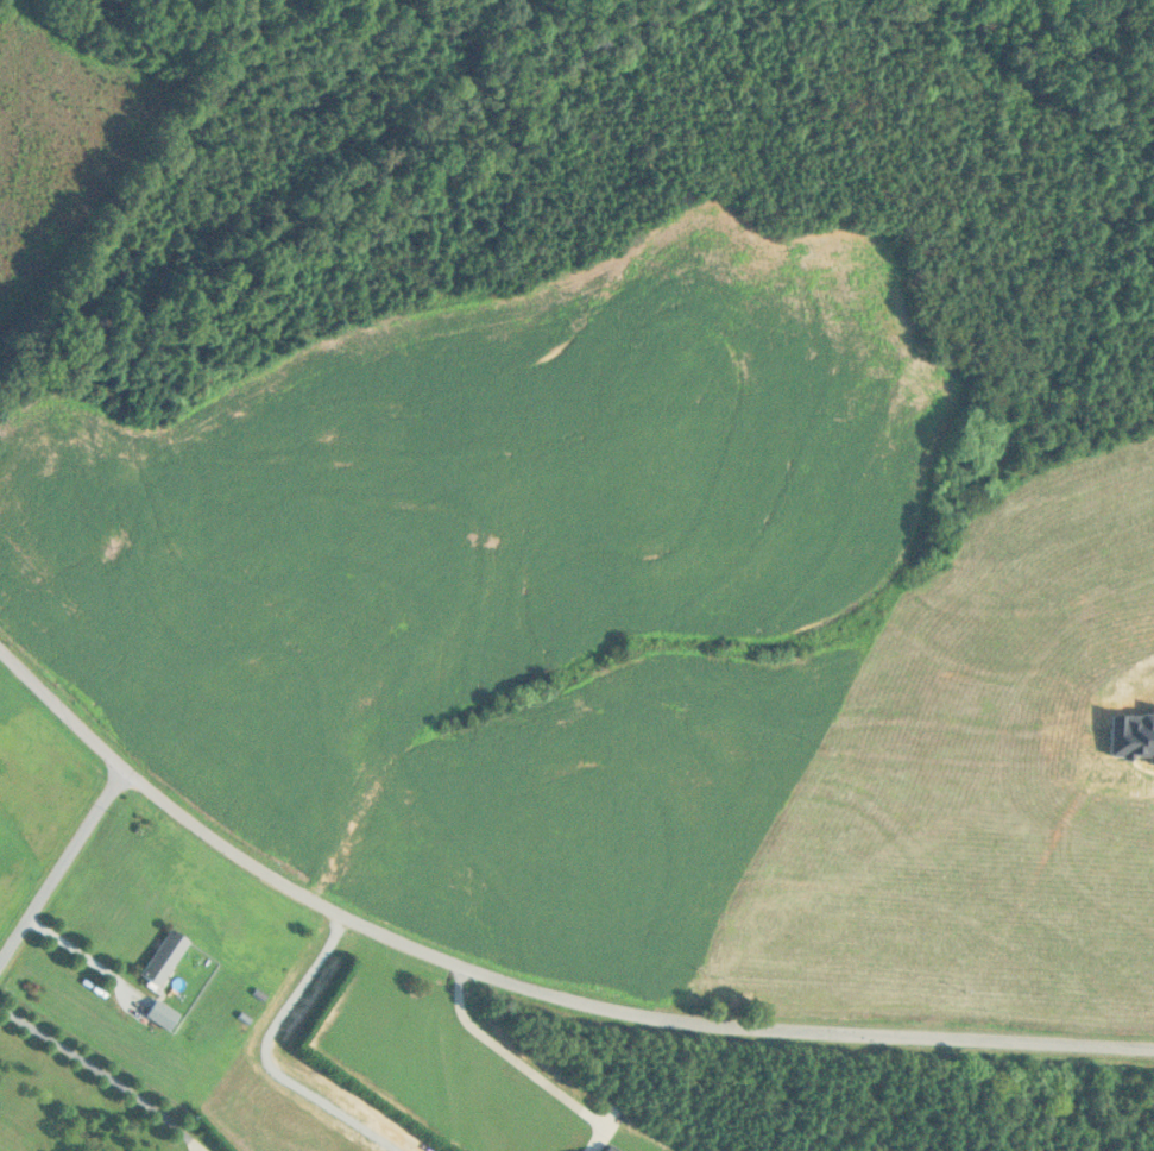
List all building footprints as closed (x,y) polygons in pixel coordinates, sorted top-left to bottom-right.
[(160,988),(190,942),(171,930),(141,976),(160,988)] [(147,1017),(169,1032),(180,1016),(158,1001),(147,1017)]
